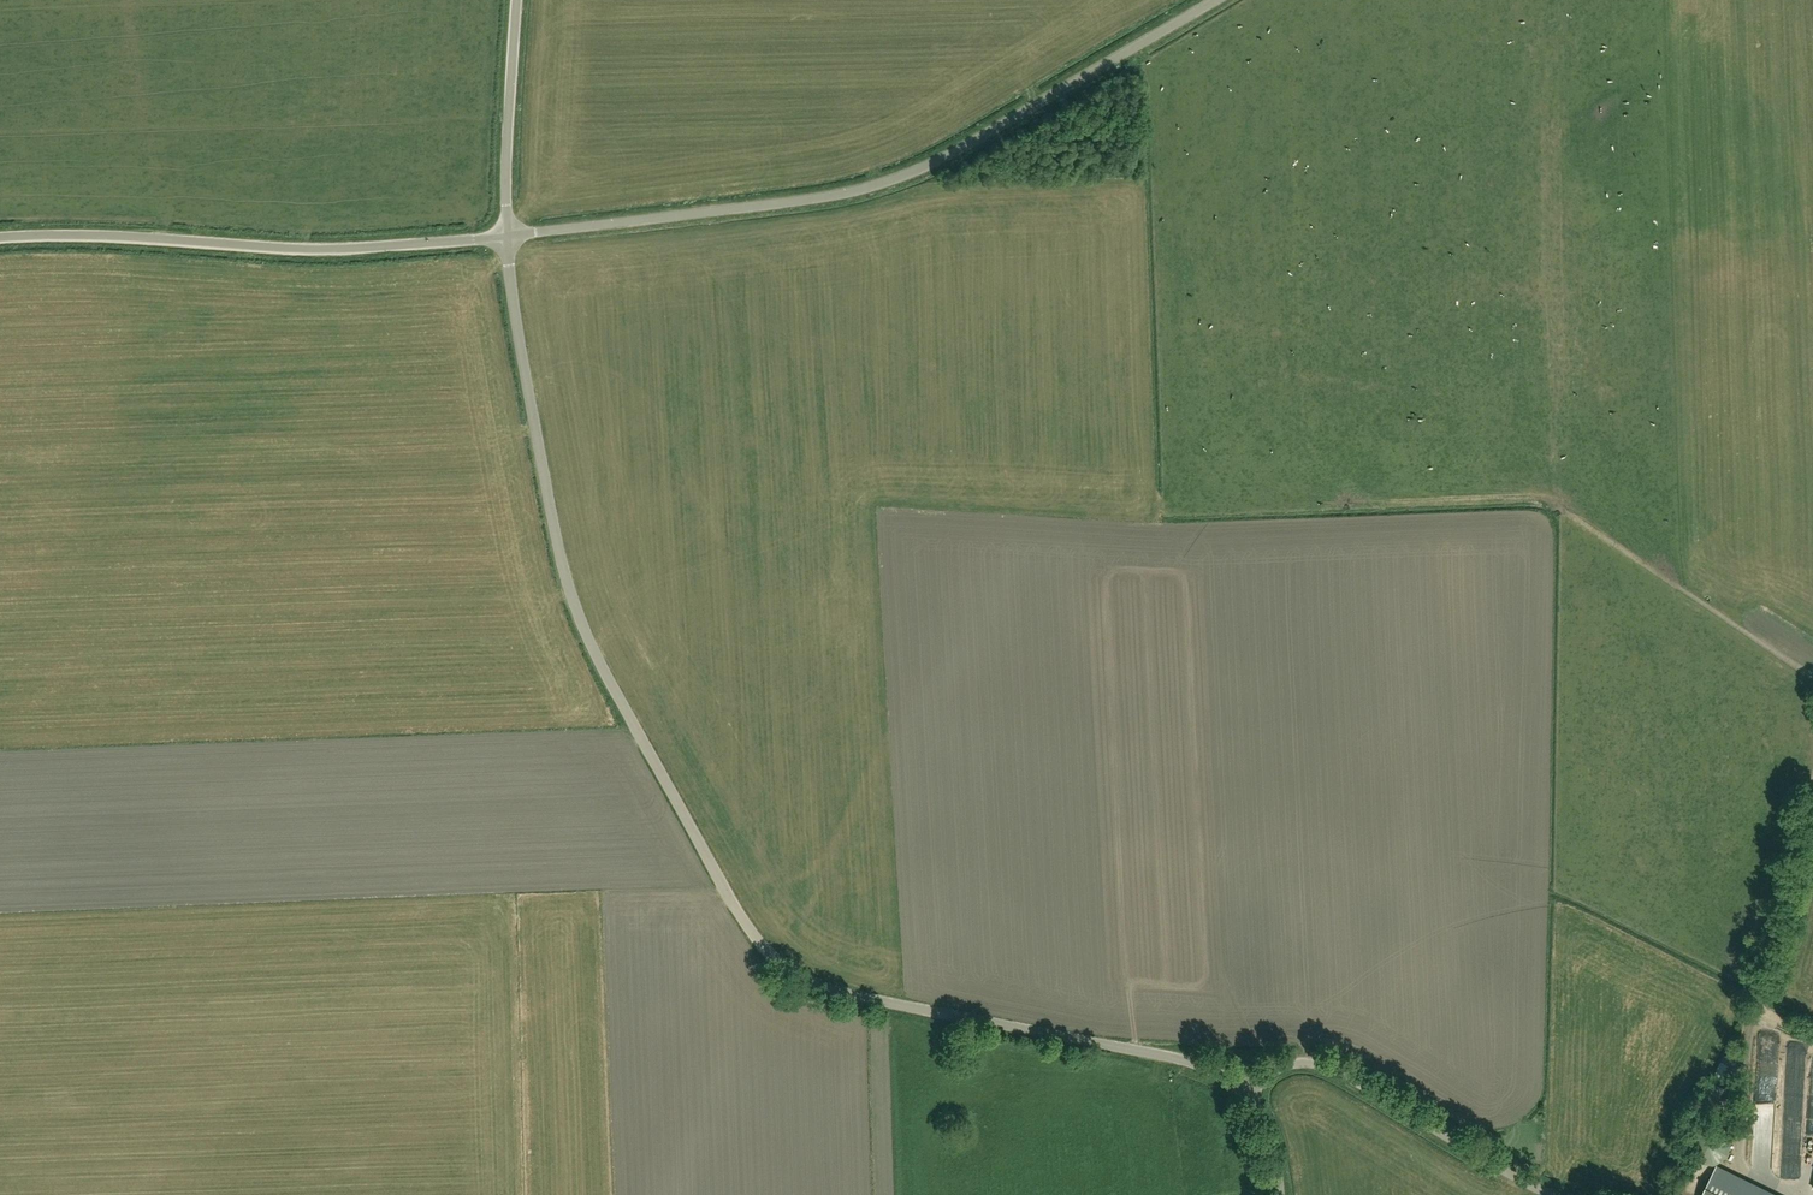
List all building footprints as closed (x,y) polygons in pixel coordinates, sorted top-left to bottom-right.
[(1703,1194),(1774,1194),(1716,1167),(1703,1194)]
